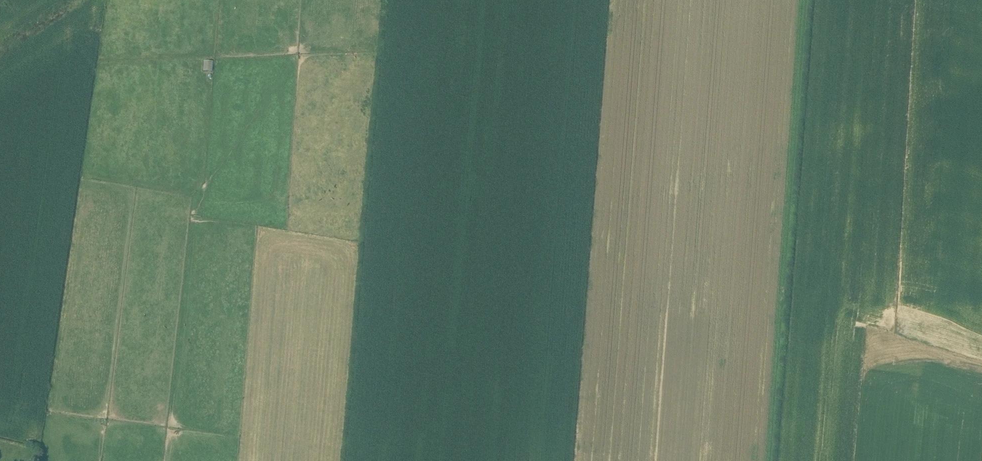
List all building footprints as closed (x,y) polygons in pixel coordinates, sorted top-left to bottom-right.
[(202,60),(202,70),(212,70),(212,60),(202,60)]
